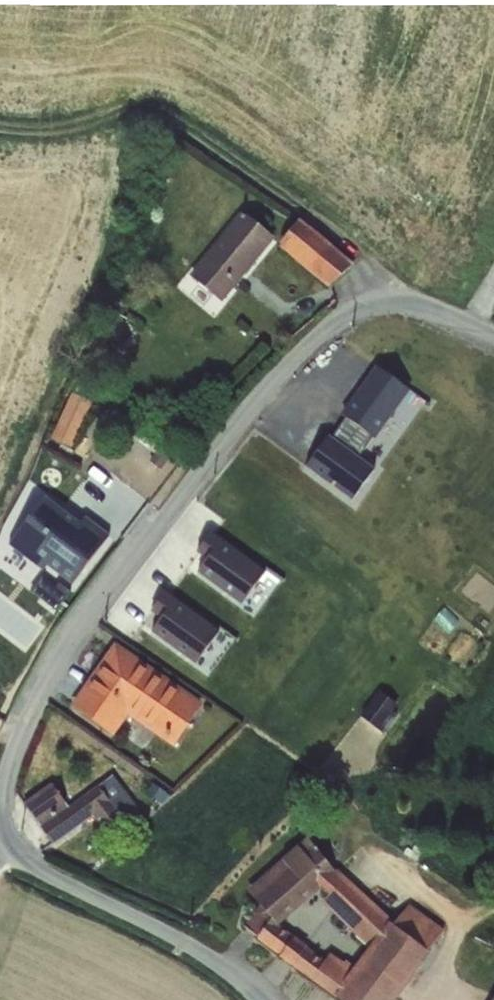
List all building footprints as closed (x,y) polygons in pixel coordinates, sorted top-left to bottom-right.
[(239,210),(189,279),(223,304),(273,235),(239,210)] [(323,287),(349,262),(302,211),(275,237),(323,287)] [(104,353),(125,361),(142,321),(121,312),(104,353)] [(362,502),(427,401),(373,367),(330,434),(324,430),(302,464),(362,502)] [(34,492),(3,543),(78,589),(114,532),(82,513),(78,520),(34,492)] [(212,526),(198,542),(205,548),(191,563),(238,605),(265,574),(212,526)] [(146,624),(188,661),(215,630),(165,586),(153,601),(161,608),(146,624)] [(172,742),(203,697),(116,637),(68,708),(112,738),(129,713),(172,742)] [(58,788),(27,804),(40,828),(71,813),(58,788)] [(343,999),(394,999),(446,925),(409,899),(400,911),(293,837),(251,898),(259,903),(241,929),(343,999)]
